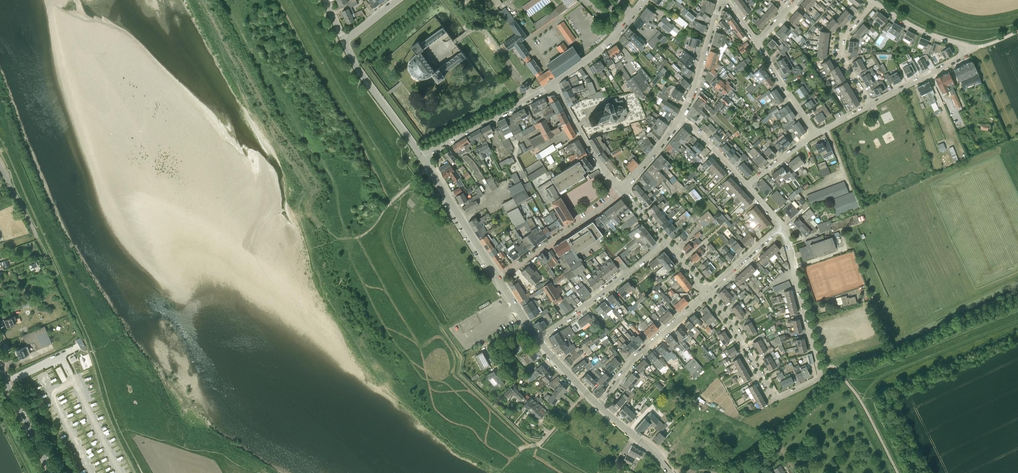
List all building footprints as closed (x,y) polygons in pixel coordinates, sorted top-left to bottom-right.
[(522,7),(529,17),(552,0),(551,0),(531,0),(522,7)] [(578,1),(577,0),(562,0),(564,2),(535,23),(535,26),(538,29),(568,7),(573,5),(578,1)] [(741,9),(746,5),(745,3),(743,0),(737,4),(741,9)] [(805,0),(801,4),(810,12),(814,8),(811,6),(805,0)] [(855,12),(861,4),(860,3),(862,0),(849,0),(853,3),(850,8),(855,12)] [(351,14),(354,13),(352,7),(358,4),(356,1),(348,5),(349,8),(342,11),(345,17),(351,14)] [(715,4),(708,1),(706,6),(703,4),(702,4),(700,8),(704,13),(710,18),(712,14),(715,4)] [(778,9),(773,4),(771,6),(769,9),(774,14),(778,9)] [(750,11),(748,8),(746,5),(741,9),(745,15),(750,11)] [(508,22),(514,19),(513,18),(505,7),(500,11),(508,22)] [(639,16),(646,21),(647,22),(654,13),(647,7),(639,16)] [(694,14),(693,15),(686,8),(682,13),(692,21),(696,16),(694,14)] [(766,12),(764,9),(761,12),(764,14),(769,19),(774,14),(769,9),(766,12)] [(852,15),(846,9),(842,14),(848,20),(852,15)] [(725,23),(732,17),(728,12),(723,10),(720,16),(726,19),(724,21),(725,23)] [(804,20),(806,18),(803,15),(797,10),(793,15),(799,20),(801,22),(803,19),(804,20)] [(876,11),(871,17),(882,26),(888,19),(879,12),(879,13),(876,11)] [(707,22),(710,18),(704,13),(702,15),(700,13),(697,18),(703,22),(704,20),(707,22)] [(348,24),(354,21),(351,14),(345,17),(348,24)] [(769,19),(764,14),(762,16),(760,19),(765,24),(769,19)] [(845,24),(848,20),(842,14),(838,18),(845,24)] [(789,20),(797,28),(799,26),(796,23),(799,20),(793,15),(789,20)] [(646,21),(639,16),(633,24),(640,28),(646,21)] [(670,32),(674,26),(675,25),(664,17),(658,24),(669,33),(670,32)] [(733,28),(738,25),(732,17),(725,23),(730,28),(730,27),(731,26),(733,28)] [(542,85),(555,76),(556,75),(556,76),(565,69),(565,67),(567,66),(569,65),(571,65),(585,55),(578,45),(574,48),(572,45),(568,48),(563,42),(556,47),(561,53),(559,54),(546,64),(550,69),(543,73),(541,70),(533,58),(532,59),(528,55),(530,53),(521,41),(528,37),(514,18),(514,19),(508,22),(507,23),(515,34),(503,42),(509,50),(514,46),(523,58),(526,63),(534,75),(534,74),(537,77),(542,85)] [(836,28),(839,24),(836,21),(833,18),(829,22),(836,28)] [(842,27),(845,24),(838,18),(836,21),(839,24),(842,27)] [(726,31),(730,28),(725,23),(724,21),(722,19),(718,23),(726,31)] [(760,19),(757,21),(755,24),(760,28),(765,24),(760,19)] [(706,25),(695,20),(694,20),(693,23),(693,22),(692,25),(695,26),(695,28),(703,31),(706,25)] [(569,44),(576,39),(563,21),(557,26),(569,44)] [(832,32),(836,28),(829,22),(826,26),(832,32)] [(889,22),(881,32),(882,34),(884,31),(887,33),(888,31),(896,36),(902,27),(894,22),(892,25),(889,23),(889,22)] [(780,29),(786,34),(790,30),(784,24),(780,29)] [(859,28),(866,33),(869,29),(873,33),(875,30),(870,25),(868,28),(863,24),(859,28)] [(730,28),(726,31),(728,34),(732,31),(739,40),(741,39),(745,35),(738,25),(733,28),(731,30),(730,28)] [(420,51),(447,32),(443,27),(420,43),(418,41),(411,46),(416,53),(413,55),(411,58),(410,59),(409,60),(408,62),(408,64),(408,65),(408,66),(408,68),(409,69),(409,70),(411,72),(412,73),(413,74),(415,76),(416,77),(417,78),(419,78),(420,78),(422,78),(424,78),(428,77),(430,76),(431,75),(433,74),(438,82),(445,76),(444,74),(466,57),(461,51),(435,71),(420,51)] [(629,38),(634,33),(635,32),(629,28),(624,33),(629,38)] [(714,38),(724,40),(726,36),(725,34),(724,34),(724,33),(721,32),(722,30),(717,28),(714,38)] [(858,38),(860,39),(863,41),(864,39),(862,37),(866,33),(859,28),(856,32),(860,36),(858,38)] [(782,38),(786,34),(780,29),(776,33),(782,38)] [(906,33),(903,31),(898,41),(900,42),(901,39),(902,40),(904,38),(911,42),(909,44),(913,46),(915,41),(912,40),(915,34),(907,30),(906,33)] [(665,36),(659,31),(656,34),(662,39),(665,36)] [(629,39),(634,44),(640,38),(634,33),(629,38),(629,39)] [(659,42),(660,41),(662,39),(656,34),(653,37),(659,42)] [(624,35),(619,40),(625,46),(628,43),(631,46),(629,47),(633,51),(633,50),(637,54),(640,51),(624,35)] [(653,37),(650,39),(656,45),(659,42),(653,37)] [(699,46),(701,40),(690,37),(688,45),(686,44),(685,47),(694,53),(695,47),(696,47),(696,45),(699,46)] [(922,49),(925,50),(923,53),(928,53),(928,51),(931,45),(927,44),(929,40),(920,37),(918,43),(924,46),(922,49)] [(640,38),(634,44),(639,49),(641,50),(642,52),(649,44),(648,43),(646,44),(645,43),(645,42),(640,38)] [(724,40),(714,38),(712,43),(717,45),(716,46),(720,47),(720,46),(722,47),(725,43),(724,42),(724,40)] [(780,51),(785,46),(782,43),(779,45),(777,43),(772,38),(767,44),(771,48),(771,49),(775,45),(778,47),(777,48),(780,51)] [(849,46),(857,47),(858,42),(860,42),(860,39),(858,38),(857,42),(849,41),(849,46)] [(648,43),(649,44),(653,48),(656,45),(650,39),(647,42),(648,43)] [(936,44),(934,52),(937,53),(938,51),(940,52),(944,58),(953,54),(949,47),(945,49),(944,47),(936,44)] [(612,48),(616,55),(621,52),(616,45),(612,48)] [(780,67),(790,61),(785,52),(788,49),(789,49),(790,48),(789,47),(787,45),(786,47),(785,46),(780,51),(783,54),(782,55),(783,57),(777,61),(780,67)] [(708,56),(718,59),(720,53),(717,52),(717,50),(715,49),(715,48),(711,46),(708,56)] [(852,57),(858,55),(858,53),(860,53),(860,48),(857,47),(849,46),(848,52),(850,52),(850,56),(851,57),(852,57)] [(611,58),(616,55),(612,48),(607,51),(611,58)] [(696,59),(684,50),(678,58),(684,63),(683,63),(689,68),(691,64),(692,65),(694,62),(693,62),(696,59)] [(611,58),(607,51),(606,51),(602,54),(604,57),(601,59),(606,66),(607,67),(614,62),(611,58)] [(743,60),(742,61),(739,57),(737,54),(734,56),(739,63),(742,66),(745,64),(746,63),(743,60)] [(855,67),(862,63),(860,59),(864,57),(863,54),(858,55),(852,57),(854,61),(852,62),(855,67)] [(920,60),(917,61),(922,70),(928,67),(925,62),(928,60),(925,55),(919,58),(920,60)] [(707,61),(719,65),(719,63),(717,63),(718,59),(708,56),(707,61)] [(824,68),(832,64),(829,59),(821,63),(824,68)] [(601,60),(594,64),(598,71),(602,77),(605,75),(601,69),(605,67),(601,60)] [(962,65),(963,65),(959,67),(959,66),(957,68),(953,69),(958,80),(964,78),(968,76),(968,77),(971,75),(977,72),(972,60),(969,62),(968,62),(966,63),(962,65)] [(719,65),(707,61),(705,66),(715,69),(716,65),(718,66),(717,66),(721,68),(722,66),(719,65)] [(790,61),(780,67),(784,74),(791,70),(793,73),(800,69),(798,65),(794,68),(790,61)] [(908,65),(902,68),(907,78),(913,74),(915,73),(914,71),(917,69),(913,61),(907,64),(908,65)] [(865,71),(867,70),(862,63),(855,67),(858,72),(863,69),(865,71)] [(595,73),(598,71),(594,64),(589,67),(591,70),(593,69),(595,73)] [(678,72),(679,74),(681,72),(682,72),(689,77),(693,71),(684,65),(680,69),(674,64),(673,65),(672,64),(671,65),(678,72)] [(827,72),(830,71),(834,68),(832,64),(824,68),(827,72)] [(631,78),(623,66),(619,70),(621,74),(635,93),(638,98),(647,86),(638,73),(631,78)] [(832,75),(840,70),(837,66),(834,68),(830,71),(832,75)] [(758,84),(768,76),(769,76),(762,67),(753,74),(750,71),(744,76),(747,80),(751,76),(758,84)] [(864,82),(873,76),(876,74),(872,71),(872,67),(867,70),(865,71),(866,74),(861,77),(864,82)] [(637,71),(638,73),(647,86),(649,85),(647,82),(648,82),(646,79),(650,77),(642,68),(637,71)] [(714,86),(726,73),(727,71),(725,69),(719,76),(717,74),(715,77),(716,77),(711,83),(714,86)] [(832,75),(835,79),(842,74),(840,70),(832,75)] [(651,82),(655,85),(662,75),(659,72),(651,82)] [(679,74),(678,72),(676,75),(680,79),(678,80),(680,82),(686,89),(690,84),(679,74)] [(887,73),(884,75),(889,85),(892,83),(893,85),(901,81),(900,78),(900,76),(899,77),(896,72),(889,76),(887,73)] [(949,90),(951,95),(955,93),(953,87),(955,86),(953,83),(954,83),(952,80),(954,79),(950,72),(948,73),(948,72),(945,73),(945,74),(942,75),(940,76),(939,77),(939,76),(936,77),(936,78),(935,78),(942,93),(947,91),(949,90)] [(718,88),(724,82),(721,80),(722,79),(723,80),(724,80),(728,75),(726,73),(714,86),(718,88)] [(842,74),(835,79),(838,84),(845,79),(842,74)] [(968,92),(967,89),(982,84),(979,75),(961,81),(965,93),(968,92)] [(754,87),(751,90),(753,93),(763,84),(767,89),(774,84),(768,76),(758,84),(754,87)] [(873,90),(881,85),(877,80),(876,80),(873,76),(864,82),(867,86),(869,85),(872,91),(873,90)] [(560,88),(571,82),(575,80),(574,77),(570,79),(568,80),(567,81),(565,79),(563,81),(559,85),(560,88)] [(718,88),(722,92),(730,82),(727,80),(726,82),(724,81),(724,82),(718,88)] [(807,86),(803,80),(800,83),(802,85),(796,89),(802,98),(808,93),(805,88),(807,86)] [(531,84),(529,81),(528,82),(527,81),(523,84),(519,86),(520,88),(519,88),(522,91),(523,90),(523,91),(527,89),(530,86),(531,86),(531,84)] [(560,88),(562,92),(569,89),(579,85),(578,83),(577,81),(573,82),(560,88)] [(566,98),(575,94),(580,93),(581,95),(583,100),(605,97),(602,90),(596,92),(592,81),(583,84),(581,85),(579,85),(569,89),(562,92),(566,98)] [(726,95),(731,90),(734,93),(736,90),(733,88),(736,85),(731,81),(730,82),(722,92),(725,95),(726,95)] [(833,89),(837,94),(851,86),(849,84),(848,84),(847,81),(833,89)] [(929,82),(923,84),(917,87),(920,94),(921,97),(924,95),(927,101),(926,101),(928,106),(930,104),(932,103),(936,102),(932,93),(931,94),(929,91),(932,89),(929,82)] [(751,90),(754,87),(752,84),(746,89),(749,92),(751,90)] [(664,95),(668,97),(677,103),(684,93),(675,88),(676,87),(674,86),(673,86),(672,85),(671,85),(670,85),(670,86),(669,86),(668,87),(667,88),(666,89),(667,90),(664,95)] [(881,85),(873,90),(876,94),(883,90),(881,85)] [(837,94),(840,100),(853,92),(851,90),(852,89),(851,86),(837,94)] [(763,98),(767,95),(771,100),(774,98),(780,94),(776,88),(770,92),(769,90),(765,92),(766,92),(761,95),(763,98)] [(671,112),(675,106),(666,101),(668,97),(664,95),(660,90),(659,92),(660,92),(658,96),(662,99),(659,105),(662,106),(660,108),(664,111),(666,109),(671,112)] [(700,97),(707,104),(712,99),(705,91),(703,93),(701,91),(698,95),(700,97)] [(751,95),(749,92),(746,95),(753,102),(755,99),(751,95)] [(840,100),(843,106),(857,97),(856,95),(855,95),(853,92),(840,100)] [(575,94),(566,98),(569,105),(577,101),(575,96),(577,95),(577,96),(581,95),(580,93),(575,94)] [(816,95),(814,93),(808,97),(810,99),(805,103),(809,108),(817,103),(813,97),(816,95)] [(961,107),(955,93),(951,95),(957,108),(961,107)] [(771,100),(775,106),(784,100),(780,94),(774,98),(771,100)] [(733,103),(730,100),(730,97),(726,97),(724,95),(723,96),(718,101),(725,107),(727,105),(733,110),(736,107),(732,104),(733,103)] [(589,118),(588,118),(589,119),(589,118),(590,119),(591,122),(591,123),(592,123),(593,124),(594,124),(593,122),(597,121),(598,122),(597,122),(597,123),(598,123),(602,121),(603,124),(610,121),(611,121),(613,122),(614,122),(617,120),(617,121),(617,120),(618,117),(619,121),(625,118),(624,115),(628,113),(622,99),(618,101),(617,97),(611,100),(612,103),(610,102),(609,101),(609,102),(606,103),(606,102),(606,103),(605,106),(604,106),(605,106),(606,108),(603,110),(602,109),(602,110),(599,111),(598,111),(598,112),(594,113),(593,113),(594,113),(593,114),(594,114),(594,115),(591,117),(590,117),(590,116),(589,116),(589,117),(589,118)] [(704,106),(710,112),(713,115),(716,112),(707,104),(700,97),(696,101),(695,102),(702,108),(704,106)] [(857,97),(843,106),(847,111),(860,103),(858,100),(859,100),(857,97)] [(550,105),(547,106),(546,104),(547,104),(544,98),(536,101),(539,108),(540,111),(546,108),(545,107),(550,105)] [(557,113),(563,110),(558,99),(551,103),(549,104),(550,105),(545,107),(546,108),(540,111),(538,112),(541,117),(542,120),(548,118),(557,113)] [(538,112),(540,111),(539,108),(536,101),(531,104),(534,111),(534,110),(535,113),(538,112)] [(725,107),(718,101),(714,106),(722,114),(724,111),(723,110),(725,107)] [(693,106),(701,114),(707,120),(709,117),(706,114),(702,111),(702,108),(695,102),(693,106)] [(817,106),(825,118),(831,114),(826,107),(824,105),(822,103),(817,106)] [(787,105),(779,110),(774,114),(775,115),(778,120),(784,116),(791,111),(787,105)] [(675,115),(676,115),(679,109),(675,106),(671,112),(666,109),(664,111),(665,111),(667,112),(665,115),(673,120),(675,115)] [(693,106),(689,111),(686,116),(693,123),(698,117),(701,114),(693,106)] [(775,106),(765,113),(767,115),(769,113),(772,111),(777,108),(775,106)] [(825,118),(817,106),(814,109),(815,111),(814,111),(816,115),(815,116),(819,122),(825,118)] [(518,111),(523,122),(529,118),(531,116),(528,109),(525,110),(524,108),(518,111)] [(764,123),(775,115),(774,114),(779,110),(777,108),(772,111),(769,113),(767,115),(762,120),(760,121),(763,124),(764,123)] [(556,123),(558,127),(562,124),(569,121),(563,110),(557,113),(561,121),(556,123)] [(518,133),(521,131),(518,126),(519,125),(518,124),(523,122),(518,111),(511,115),(512,117),(510,118),(516,129),(518,133)] [(791,111),(784,116),(787,122),(790,120),(795,117),(791,111)] [(654,129),(656,132),(659,134),(663,130),(664,131),(668,125),(658,117),(657,119),(650,114),(646,119),(645,120),(654,129)] [(503,141),(508,138),(506,134),(504,135),(502,132),(510,128),(513,135),(518,133),(516,129),(510,118),(506,120),(505,118),(497,122),(499,126),(496,128),(503,141)] [(543,134),(551,130),(547,123),(549,121),(548,118),(542,120),(537,123),(539,127),(542,133),(543,134)] [(569,121),(562,124),(570,138),(576,135),(569,121)] [(794,132),(796,131),(802,126),(798,121),(791,126),(790,124),(789,125),(784,128),(786,131),(791,127),(794,132)] [(539,127),(537,123),(521,131),(524,135),(536,129),(539,127)] [(490,124),(481,128),(485,136),(486,139),(489,144),(491,142),(489,138),(488,135),(494,132),(490,124)] [(802,126),(796,131),(798,133),(796,134),(797,137),(800,136),(806,132),(802,126)] [(543,134),(546,140),(553,136),(554,136),(561,132),(558,127),(551,130),(543,134)] [(678,133),(685,139),(689,135),(690,133),(683,127),(678,133)] [(716,133),(711,138),(717,143),(722,138),(719,135),(723,131),(719,127),(715,131),(717,133),(716,133)] [(469,141),(472,145),(476,143),(474,140),(483,135),(480,129),(466,137),(469,141)] [(656,132),(654,129),(649,132),(647,134),(649,137),(651,135),(657,141),(661,137),(656,132)] [(546,140),(543,134),(542,133),(529,139),(533,148),(546,140)] [(588,140),(593,147),(597,154),(604,149),(607,155),(611,153),(606,144),(609,142),(608,139),(606,141),(605,139),(603,137),(607,135),(606,133),(595,136),(588,140)] [(678,133),(674,137),(695,157),(699,153),(697,151),(695,153),(689,148),(684,144),(686,141),(685,139),(678,133)] [(641,138),(651,150),(654,146),(654,145),(655,143),(652,141),(651,142),(645,134),(641,137),(642,138),(641,138)] [(777,139),(785,148),(790,143),(793,141),(788,136),(786,137),(785,136),(784,136),(782,134),(777,139)] [(461,140),(469,151),(470,150),(469,147),(472,145),(469,141),(466,137),(461,140)] [(700,162),(695,157),(674,137),(669,143),(679,152),(690,162),(692,160),(697,165),(700,162)] [(725,153),(730,148),(732,147),(730,145),(731,144),(728,141),(730,140),(728,137),(721,144),(723,146),(721,148),(725,153)] [(647,154),(651,150),(641,138),(637,142),(639,146),(647,154)] [(775,141),(773,143),(769,138),(769,139),(768,138),(765,140),(772,147),(774,145),(780,152),(785,148),(777,139),(777,138),(775,141)] [(566,154),(573,150),(582,145),(578,139),(566,146),(562,148),(561,149),(563,153),(565,152),(566,154)] [(467,152),(469,151),(461,140),(457,143),(463,153),(466,151),(467,152)] [(770,148),(772,147),(765,140),(763,142),(764,144),(768,147),(763,152),(770,159),(776,154),(770,148)] [(486,157),(484,155),(492,151),(486,141),(482,143),(482,144),(475,148),(478,154),(482,159),(486,157)] [(697,141),(692,146),(697,151),(699,153),(704,147),(697,141)] [(815,145),(819,152),(820,151),(824,158),(833,153),(828,141),(823,143),(822,142),(819,144),(818,143),(815,145)] [(536,154),(539,159),(556,149),(562,145),(560,142),(554,146),(553,144),(548,147),(539,153),(539,152),(536,154)] [(937,144),(941,151),(947,149),(943,142),(937,144)] [(460,155),(463,153),(457,143),(452,146),(456,152),(459,153),(460,155)] [(523,153),(527,151),(523,143),(519,145),(523,153)] [(671,153),(669,155),(670,156),(673,159),(679,152),(669,143),(665,147),(663,150),(665,151),(666,152),(668,150),(671,153)] [(573,150),(575,154),(584,148),(582,145),(573,150)] [(611,152),(614,157),(623,152),(620,147),(611,152)] [(764,164),(750,150),(747,147),(745,149),(754,157),(752,159),(760,167),(764,164)] [(578,160),(584,156),(587,154),(585,150),(584,148),(575,154),(573,155),(572,155),(571,155),(568,157),(571,161),(575,158),(575,159),(576,158),(578,160)] [(730,158),(735,153),(730,148),(725,153),(730,158)] [(456,158),(450,149),(444,154),(451,162),(456,158)] [(750,150),(764,164),(767,160),(755,149),(754,151),(752,149),(750,150)] [(604,163),(609,158),(604,151),(598,155),(604,163)] [(734,163),(739,158),(741,156),(737,151),(735,153),(730,158),(734,163)] [(477,163),(482,159),(478,154),(475,156),(473,152),(470,154),(477,163)] [(630,160),(625,165),(631,171),(639,164),(635,160),(636,158),(635,156),(632,153),(628,158),(630,160)] [(546,156),(551,163),(555,161),(550,154),(546,156)] [(667,160),(662,154),(661,154),(657,158),(665,167),(670,163),(667,160)] [(475,162),(467,155),(462,157),(475,173),(480,170),(475,162)] [(512,155),(500,162),(503,168),(515,161),(512,155)] [(800,168),(802,167),(805,164),(804,163),(798,155),(793,159),(798,166),(800,168)] [(579,159),(580,160),(587,169),(588,170),(588,171),(593,167),(584,156),(578,160),(579,159)] [(707,168),(709,166),(715,161),(711,157),(702,165),(703,167),(706,169),(707,168)] [(609,158),(604,163),(610,171),(616,167),(609,158)] [(662,167),(669,175),(671,173),(665,167),(657,158),(652,163),(659,170),(662,167)] [(793,169),(798,166),(793,159),(788,163),(793,169)] [(586,177),(583,173),(587,169),(580,160),(551,177),(560,192),(561,193),(586,177)] [(747,162),(746,160),(743,162),(738,167),(742,172),(748,167),(746,165),(748,162),(747,162)] [(707,171),(710,173),(718,165),(715,161),(709,166),(710,168),(707,171)] [(820,170),(827,167),(825,161),(817,164),(820,170)] [(449,162),(439,168),(441,172),(451,166),(449,162)] [(682,185),(677,179),(672,184),(669,180),(667,178),(659,170),(652,163),(647,169),(661,184),(667,191),(671,195),(672,194),(682,185)] [(715,173),(717,174),(722,169),(718,165),(710,173),(712,176),(715,173)] [(452,166),(441,173),(444,178),(450,174),(455,181),(462,177),(457,170),(455,171),(452,166)] [(777,170),(782,177),(785,175),(787,178),(790,176),(782,166),(777,170)] [(748,167),(742,172),(747,177),(752,172),(748,167)] [(822,176),(830,173),(827,167),(820,170),(822,176)] [(654,185),(656,188),(661,184),(647,169),(643,174),(654,185)] [(722,169),(717,174),(718,176),(715,179),(717,182),(726,173),(722,169)] [(691,179),(693,177),(697,173),(694,170),(688,176),(691,179)] [(782,177),(777,170),(772,174),(779,184),(781,182),(779,179),(782,177)] [(511,175),(515,184),(521,182),(516,172),(511,175)] [(646,191),(654,185),(643,174),(638,180),(643,185),(643,186),(646,191)] [(492,191),(498,188),(491,176),(486,180),(492,191)] [(672,177),(669,180),(672,184),(677,179),(674,176),(672,177)] [(724,186),(725,188),(733,181),(730,177),(720,185),(722,187),(724,186)] [(558,194),(560,192),(552,179),(550,181),(550,180),(549,180),(550,181),(538,188),(537,188),(547,204),(550,202),(551,203),(556,210),(555,210),(558,216),(559,215),(565,224),(574,219),(561,197),(560,197),(558,194)] [(757,184),(761,190),(767,185),(762,179),(757,184)] [(530,181),(522,184),(525,189),(526,192),(534,189),(530,181)] [(694,184),(692,181),(685,187),(687,190),(694,184)] [(726,191),(728,194),(737,185),(733,181),(725,188),(727,190),(726,191)] [(844,181),(840,182),(845,194),(849,192),(844,181)] [(512,196),(525,189),(522,184),(521,182),(515,184),(508,188),(512,196)] [(840,182),(836,184),(841,195),(845,194),(840,182)] [(646,191),(643,186),(640,188),(637,184),(632,188),(632,190),(638,198),(646,191)] [(836,184),(833,185),(837,197),(841,195),(836,184)] [(638,198),(642,203),(658,190),(656,188),(654,185),(646,191),(638,198)] [(734,193),(735,194),(741,189),(737,185),(728,194),(730,196),(734,193)] [(767,185),(761,190),(766,195),(772,190),(767,185)] [(833,185),(829,187),(834,198),(837,197),(833,185)] [(479,197),(484,195),(479,187),(475,189),(479,197)] [(829,187),(825,188),(830,200),(834,198),(829,187)] [(696,202),(702,197),(694,188),(688,193),(696,202)] [(825,188),(822,189),(826,201),(830,200),(825,188)] [(529,197),(526,192),(525,189),(512,196),(513,198),(516,203),(529,197)] [(734,199),(736,201),(745,193),(741,189),(735,194),(733,197),(734,199)] [(822,189),(818,191),(822,203),(826,201),(822,189)] [(658,190),(642,203),(646,207),(654,200),(652,198),(659,192),(658,190)] [(771,196),(776,201),(782,195),(777,190),(771,196)] [(818,191),(814,192),(819,204),(822,203),(818,191)] [(853,191),(830,200),(836,216),(860,208),(853,191)] [(463,192),(456,196),(461,203),(464,201),(466,204),(474,200),(472,197),(467,200),(463,192)] [(814,192),(810,194),(815,206),(819,204),(814,192)] [(741,201),(743,202),(749,197),(745,193),(736,201),(733,204),(735,206),(738,203),(738,204),(741,201)] [(810,194),(807,195),(811,207),(815,206),(810,194)] [(782,195),(776,201),(780,206),(786,201),(782,195)] [(648,209),(651,213),(667,201),(665,198),(663,200),(660,197),(656,200),(657,202),(655,204),(655,203),(648,209)] [(749,197),(743,202),(744,204),(741,207),(743,210),(753,201),(749,197)] [(516,203),(513,198),(502,203),(504,207),(505,209),(507,212),(518,207),(516,203)] [(612,206),(617,213),(627,206),(621,198),(612,206)] [(478,205),(475,200),(462,207),(465,212),(478,205)] [(656,219),(665,211),(667,209),(669,207),(668,205),(670,203),(668,200),(667,201),(651,213),(656,219)] [(794,201),(784,210),(791,218),(799,211),(796,208),(798,206),(794,201)] [(800,206),(803,210),(809,205),(805,201),(800,206)] [(619,223),(621,221),(616,215),(617,213),(612,206),(608,209),(619,223)] [(624,222),(634,214),(632,212),(627,216),(626,214),(631,210),(627,206),(617,213),(619,215),(623,220),(624,222)] [(751,213),(753,215),(759,210),(755,206),(746,213),(748,216),(751,213)] [(529,249),(537,243),(526,222),(525,220),(518,207),(507,213),(512,222),(514,225),(514,226),(515,229),(517,231),(525,227),(527,231),(526,231),(528,234),(522,239),(529,249)] [(660,224),(677,209),(678,208),(676,207),(667,214),(665,211),(656,219),(660,224)] [(676,228),(688,218),(696,212),(691,207),(678,217),(680,219),(673,224),(672,223),(673,223),(672,222),(664,229),(668,233),(670,233),(676,228)] [(793,222),(799,228),(812,216),(814,214),(810,208),(793,222)] [(619,224),(619,223),(608,209),(604,212),(612,223),(613,222),(616,225),(619,228),(621,226),(619,224)] [(664,229),(672,222),(673,221),(671,218),(679,212),(677,210),(677,209),(660,224),(664,229)] [(751,220),(753,222),(762,214),(759,210),(753,215),(754,217),(751,220)] [(715,219),(717,217),(715,214),(713,216),(708,211),(700,217),(695,221),(701,229),(715,219)] [(550,214),(553,219),(559,228),(564,225),(560,217),(557,219),(552,212),(549,214),(550,214)] [(616,228),(612,223),(604,212),(599,216),(608,228),(610,227),(613,231),(616,228)] [(696,212),(688,218),(692,223),(695,221),(700,217),(696,212)] [(469,222),(472,227),(484,219),(490,216),(488,213),(478,219),(476,217),(469,222)] [(717,217),(715,219),(720,225),(725,221),(727,219),(721,213),(717,217)] [(551,233),(559,228),(553,219),(550,214),(543,218),(544,220),(547,225),(550,230),(551,233)] [(630,226),(637,221),(638,220),(634,214),(624,222),(623,220),(621,221),(619,223),(625,231),(630,226)] [(758,222),(759,223),(766,218),(762,214),(753,222),(755,225),(758,222)] [(848,226),(859,222),(856,214),(845,218),(848,226)] [(609,229),(608,228),(599,216),(593,220),(599,229),(602,227),(606,232),(609,229)] [(812,216),(799,228),(806,236),(811,231),(813,234),(817,230),(810,222),(813,220),(812,219),(814,218),(812,216)] [(547,236),(542,229),(538,231),(531,217),(525,220),(526,222),(537,243),(547,236)] [(550,230),(547,225),(546,225),(547,226),(545,227),(538,217),(536,218),(537,220),(542,229),(547,236),(551,233),(550,230)] [(845,227),(848,226),(845,218),(845,217),(845,218),(831,223),(831,222),(834,231),(837,230),(837,229),(844,226),(845,227)] [(766,218),(759,223),(761,225),(758,228),(760,231),(770,223),(766,218)] [(481,224),(485,221),(484,219),(472,227),(475,231),(483,226),(481,224)] [(575,252),(584,247),(603,234),(599,229),(593,220),(574,233),(566,238),(575,252)] [(820,233),(831,229),(828,220),(817,224),(820,233)] [(628,234),(631,238),(632,237),(644,227),(641,224),(640,225),(637,221),(630,226),(634,230),(628,234)] [(484,237),(485,236),(484,234),(485,233),(483,230),(485,229),(483,226),(475,231),(480,239),(484,237)] [(626,246),(628,248),(642,237),(648,232),(644,227),(632,237),(631,238),(632,239),(636,236),(637,237),(626,246)] [(517,231),(515,229),(513,230),(517,237),(518,239),(516,240),(524,252),(529,249),(522,239),(517,231)] [(744,236),(750,242),(754,238),(745,229),(744,230),(746,235),(744,236)] [(687,237),(682,231),(675,237),(680,244),(687,237)] [(619,255),(622,259),(631,252),(629,250),(638,244),(640,243),(642,246),(652,237),(648,232),(642,237),(628,248),(619,255)] [(719,235),(728,247),(730,245),(732,246),(738,253),(743,248),(737,242),(735,240),(731,244),(726,238),(725,239),(721,234),(719,235)] [(746,246),(750,242),(744,236),(743,237),(739,235),(737,236),(746,246)] [(494,248),(497,246),(490,236),(487,238),(485,236),(484,237),(480,239),(489,251),(494,248)] [(836,249),(832,237),(824,239),(822,236),(812,239),(805,241),(807,246),(805,246),(799,248),(800,251),(802,257),(803,260),(836,249)] [(652,237),(642,246),(646,250),(656,242),(652,237)] [(569,279),(580,272),(582,271),(586,269),(575,252),(566,238),(560,242),(554,246),(561,257),(560,258),(566,268),(562,271),(569,279)] [(701,242),(698,238),(697,239),(695,241),(694,240),(693,241),(693,240),(683,248),(687,253),(693,248),(694,249),(698,245),(701,242)] [(520,255),(524,252),(516,240),(512,242),(514,245),(519,255),(520,255)] [(497,246),(494,248),(489,251),(492,257),(497,253),(499,252),(502,250),(501,249),(504,247),(501,242),(497,246)] [(712,252),(715,249),(713,246),(710,243),(707,246),(712,252)] [(771,246),(777,252),(780,249),(782,247),(779,244),(777,246),(775,243),(771,246)] [(726,254),(724,256),(729,261),(734,257),(729,252),(729,251),(725,246),(722,250),(726,254)] [(767,250),(772,256),(774,254),(777,257),(780,255),(777,252),(771,246),(767,250)] [(519,255),(514,248),(509,252),(514,259),(520,255),(519,255)] [(695,261),(700,257),(705,253),(700,248),(696,251),(696,252),(691,257),(695,261)] [(542,253),(537,257),(552,276),(554,275),(550,268),(556,264),(558,262),(554,256),(555,255),(550,250),(547,252),(546,251),(543,253),(542,253)] [(762,254),(767,260),(770,263),(773,261),(770,258),(772,256),(767,250),(762,254)] [(498,256),(500,255),(499,252),(497,253),(492,257),(501,269),(506,266),(498,256)] [(664,252),(652,261),(656,265),(660,262),(663,266),(671,260),(664,252)] [(764,263),(767,260),(762,254),(758,257),(761,260),(759,262),(762,265),(764,263)] [(614,259),(623,270),(628,266),(622,259),(619,255),(614,259)] [(722,263),(725,261),(720,255),(717,258),(722,263)] [(606,262),(614,273),(617,271),(615,270),(618,268),(611,258),(606,262)] [(671,260),(663,266),(661,267),(663,270),(660,272),(662,275),(675,265),(671,260)] [(707,260),(701,265),(705,269),(702,271),(707,276),(713,271),(713,270),(715,268),(710,262),(709,262),(707,260)] [(612,275),(614,273),(606,262),(601,266),(608,276),(611,274),(612,275)] [(747,267),(753,273),(756,270),(758,268),(755,265),(753,267),(751,264),(747,267)] [(536,270),(534,272),(529,265),(521,272),(527,278),(533,285),(540,280),(542,279),(540,277),(542,276),(536,270)] [(606,278),(608,276),(601,266),(596,270),(597,272),(604,281),(607,279),(606,278)] [(756,276),(753,273),(747,267),(743,271),(748,277),(751,275),(753,278),(756,276)] [(588,279),(582,271),(580,272),(586,280),(587,280),(588,279)] [(672,281),(674,284),(684,276),(680,271),(670,279),(672,281)] [(738,275),(744,281),(747,284),(749,282),(746,279),(748,277),(743,271),(738,275)] [(602,283),(604,281),(597,272),(592,276),(600,286),(603,284),(602,283)] [(552,280),(555,284),(566,277),(563,273),(554,279),(552,280)] [(740,284),(744,281),(738,275),(735,278),(737,281),(735,283),(738,286),(740,284)] [(598,288),(600,286),(592,276),(588,279),(587,280),(594,289),(597,287),(598,288)] [(679,283),(682,286),(688,281),(684,276),(674,284),(672,286),(674,288),(679,283)] [(518,281),(510,286),(519,302),(520,301),(531,295),(529,292),(526,293),(518,281)] [(543,287),(545,290),(552,301),(561,296),(559,293),(562,291),(559,285),(555,287),(552,281),(551,282),(544,286),(543,287)] [(623,285),(628,292),(631,290),(632,291),(636,289),(632,284),(631,285),(628,281),(623,285)] [(688,281),(682,286),(686,291),(692,286),(688,281)] [(723,298),(729,292),(727,290),(732,284),(730,282),(719,293),(723,298)] [(660,295),(663,293),(659,288),(661,286),(659,283),(654,288),(655,289),(660,295)] [(582,297),(584,299),(590,294),(583,284),(581,286),(581,287),(577,290),(582,297)] [(628,292),(623,285),(618,289),(623,295),(622,296),(625,300),(628,298),(625,295),(628,292)] [(567,295),(564,297),(569,304),(572,302),(574,305),(581,300),(580,299),(582,297),(577,290),(573,286),(570,289),(570,290),(566,293),(567,295)] [(534,300),(532,301),(531,300),(530,300),(529,299),(531,298),(537,295),(542,292),(540,289),(538,290),(531,295),(520,301),(521,302),(523,306),(523,307),(527,313),(536,307),(536,308),(539,306),(540,306),(537,301),(534,300)] [(729,292),(723,298),(727,302),(736,294),(734,292),(732,294),(730,292),(729,292)] [(636,302),(638,304),(645,297),(641,293),(638,295),(640,297),(636,302)] [(663,293),(660,295),(662,297),(667,303),(668,304),(671,301),(663,293)] [(612,294),(607,298),(614,307),(617,305),(619,307),(621,305),(612,294)] [(855,297),(855,296),(850,297),(849,298),(849,297),(847,297),(846,295),(841,297),(843,304),(843,306),(856,303),(855,297)] [(683,296),(680,299),(678,296),(676,297),(677,299),(684,306),(688,302),(683,296)] [(679,311),(684,306),(677,299),(672,303),(679,311)] [(735,313),(742,309),(740,306),(743,303),(741,300),(732,308),(735,313)] [(600,305),(606,314),(612,309),(609,306),(608,306),(605,301),(600,305)] [(631,311),(633,310),(635,307),(638,304),(636,302),(631,307),(630,305),(627,307),(628,308),(631,311)] [(609,317),(606,314),(600,305),(595,309),(599,315),(602,313),(606,319),(609,317)] [(674,315),(672,313),(667,308),(664,311),(660,305),(658,307),(668,320),(674,315)] [(539,306),(536,308),(536,307),(527,313),(530,318),(539,313),(540,312),(542,315),(544,314),(544,315),(546,314),(549,312),(547,308),(542,311),(539,306)] [(664,324),(668,320),(658,307),(656,306),(654,308),(657,311),(661,316),(659,318),(664,324)] [(708,325),(715,318),(709,311),(710,311),(706,307),(702,310),(705,315),(702,318),(708,325)] [(742,309),(735,313),(739,318),(749,311),(747,309),(744,311),(742,309)] [(544,314),(542,315),(541,316),(543,321),(540,322),(539,321),(534,324),(539,331),(549,325),(547,322),(550,320),(546,314),(544,315),(544,314)] [(689,319),(694,325),(697,323),(700,326),(702,324),(700,321),(700,320),(694,314),(689,319)] [(3,320),(7,328),(17,323),(14,315),(3,320)] [(578,322),(582,327),(584,329),(593,322),(594,323),(597,321),(593,315),(591,317),(589,315),(585,318),(582,321),(581,320),(578,322)] [(643,321),(654,333),(659,328),(648,317),(643,321)] [(793,327),(801,325),(799,318),(787,321),(788,324),(792,323),(793,327)] [(694,325),(689,319),(684,323),(690,330),(693,327),(698,333),(700,332),(694,325)] [(747,329),(753,326),(750,319),(746,321),(747,323),(744,325),(747,329)] [(649,337),(654,333),(643,321),(641,323),(644,327),(642,329),(644,331),(643,331),(649,337)] [(640,336),(642,334),(633,324),(631,326),(638,334),(640,336)] [(801,325),(793,327),(794,330),(790,331),(791,334),(802,331),(801,325)] [(26,345),(26,346),(51,336),(50,335),(48,336),(44,326),(22,335),(26,345)] [(549,338),(551,343),(572,330),(569,326),(549,338)] [(753,326),(747,329),(749,335),(752,333),(754,335),(757,333),(753,326)] [(681,340),(679,342),(687,350),(689,348),(683,340),(687,336),(686,333),(680,327),(675,331),(678,335),(677,336),(680,338),(681,340)] [(627,331),(640,345),(644,341),(640,336),(638,334),(635,337),(633,334),(634,334),(630,329),(629,330),(627,331)] [(555,347),(564,341),(566,340),(575,335),(572,330),(551,343),(555,347)] [(720,339),(727,335),(724,331),(721,332),(720,330),(716,333),(718,335),(717,335),(720,339)] [(635,349),(640,345),(627,331),(625,333),(631,340),(629,343),(635,349)] [(757,348),(764,344),(762,341),(766,339),(764,336),(765,335),(763,332),(758,335),(760,338),(754,342),(757,348)] [(633,351),(635,349),(629,343),(627,345),(625,342),(626,341),(622,335),(618,339),(631,353),(633,351)] [(666,339),(674,349),(677,346),(681,351),(685,348),(685,349),(677,340),(676,341),(671,335),(666,339)] [(727,335),(720,339),(723,344),(725,346),(729,344),(727,342),(730,340),(727,335)] [(51,336),(26,346),(16,350),(19,357),(52,343),(49,338),(52,337),(51,336)] [(798,346),(806,344),(804,337),(792,340),(793,343),(797,342),(798,346)] [(602,342),(604,346),(610,342),(608,338),(602,342)] [(575,349),(581,356),(585,351),(588,354),(592,351),(588,346),(589,345),(589,346),(593,343),(591,339),(589,340),(582,345),(583,346),(580,348),(578,347),(576,348),(575,349)] [(629,355),(631,353),(618,339),(616,341),(620,346),(621,346),(623,348),(620,351),(626,357),(629,355)] [(575,349),(576,348),(573,343),(567,348),(565,345),(566,345),(564,341),(555,347),(558,352),(562,349),(565,354),(570,352),(575,349)] [(656,348),(667,360),(669,358),(665,353),(664,354),(664,353),(667,350),(661,344),(656,348)] [(764,344),(757,348),(760,354),(767,350),(768,352),(773,349),(772,347),(771,348),(769,345),(766,347),(764,344)] [(806,344),(798,346),(799,350),(795,351),(796,354),(807,351),(806,344)] [(726,357),(730,355),(731,356),(738,352),(734,346),(727,350),(726,349),(723,352),(726,357)] [(608,359),(615,367),(620,363),(615,357),(618,355),(612,347),(610,349),(609,349),(613,355),(608,359)] [(575,349),(570,352),(572,355),(569,357),(569,356),(568,357),(564,360),(569,366),(573,363),(573,362),(581,356),(575,349)] [(526,351),(519,356),(522,361),(523,360),(526,364),(532,360),(533,361),(536,358),(533,354),(534,354),(533,351),(528,355),(526,351)] [(490,365),(483,352),(475,356),(482,369),(490,365)] [(647,356),(657,367),(660,365),(656,360),(658,358),(652,352),(647,356)] [(709,362),(712,359),(707,353),(703,356),(709,362)] [(766,365),(774,361),(777,359),(775,355),(773,353),(770,355),(763,359),(766,365)] [(610,372),(615,367),(608,359),(605,356),(600,361),(597,363),(602,368),(605,365),(610,372)] [(584,366),(590,362),(587,357),(584,360),(571,369),(574,373),(584,366)] [(695,377),(696,376),(704,369),(693,357),(684,366),(695,377)] [(732,361),(734,364),(735,366),(742,362),(739,357),(732,361)] [(640,363),(645,368),(646,369),(647,370),(650,367),(653,371),(656,369),(652,364),(650,366),(649,365),(650,364),(644,359),(640,363)] [(774,361),(766,365),(769,370),(780,364),(778,362),(775,364),(774,361)] [(588,371),(591,368),(594,366),(590,362),(584,366),(588,371)] [(738,371),(745,367),(742,362),(735,366),(738,371)] [(635,367),(641,372),(645,378),(647,377),(643,373),(645,372),(643,370),(645,368),(640,363),(635,367)] [(799,367),(804,377),(810,375),(805,364),(800,367),(800,366),(799,367)] [(540,377),(541,376),(547,370),(541,365),(534,371),(532,373),(536,378),(539,375),(540,377)] [(600,376),(608,383),(612,379),(605,372),(604,372),(602,374),(597,369),(598,368),(595,366),(595,367),(594,366),(591,368),(600,376)] [(741,376),(748,372),(745,367),(738,371),(741,376)] [(799,380),(804,377),(799,367),(797,368),(797,369),(795,371),(796,373),(799,380)] [(604,387),(608,383),(600,376),(591,368),(588,371),(587,372),(588,371),(589,370),(593,374),(593,373),(599,379),(597,381),(600,384),(601,385),(604,387)] [(547,370),(541,376),(542,377),(538,380),(541,383),(535,388),(538,391),(553,376),(547,370)] [(502,381),(497,374),(496,374),(494,371),(487,374),(490,379),(491,378),(496,385),(502,381)] [(597,381),(587,372),(583,377),(592,386),(597,381)] [(628,379),(635,384),(639,387),(643,382),(642,381),(644,379),(645,378),(641,372),(639,374),(637,372),(635,375),(632,373),(628,379)] [(748,372),(741,376),(744,382),(751,378),(748,372)] [(794,382),(789,373),(784,376),(785,379),(788,385),(794,382)] [(550,382),(563,393),(567,389),(561,383),(561,384),(558,381),(560,379),(557,376),(552,381),(550,382)] [(632,394),(634,392),(633,391),(635,390),(634,389),(632,387),(635,384),(628,379),(623,384),(628,388),(626,390),(627,391),(632,394)] [(788,385),(785,379),(780,381),(783,388),(788,385)] [(559,398),(563,393),(550,382),(549,381),(544,385),(553,393),(559,398)] [(755,383),(748,387),(751,392),(758,389),(755,383)] [(601,385),(600,384),(593,391),(599,397),(606,389),(604,387),(601,385)] [(519,391),(519,392),(515,387),(513,389),(511,388),(504,393),(508,398),(513,394),(514,396),(515,396),(516,395),(520,400),(523,403),(524,402),(527,400),(524,397),(524,396),(519,391)] [(754,397),(760,394),(758,389),(751,392),(754,397)] [(620,406),(626,400),(632,394),(627,391),(616,402),(620,406)] [(632,394),(626,400),(628,402),(635,395),(635,394),(636,393),(634,392),(632,394)] [(559,398),(553,393),(551,396),(547,394),(544,398),(553,405),(559,398)] [(757,402),(763,399),(760,394),(754,397),(757,402)] [(528,409),(533,404),(534,405),(538,400),(540,399),(537,396),(534,400),(531,397),(524,405),(528,409)] [(542,399),(540,398),(540,399),(538,400),(534,405),(533,404),(528,409),(532,412),(540,405),(538,403),(539,401),(540,402),(542,399)] [(763,399),(757,402),(760,408),(766,404),(763,399)] [(620,406),(616,402),(614,404),(613,402),(608,406),(614,412),(620,406)] [(625,416),(631,410),(628,407),(630,405),(627,402),(625,404),(619,411),(625,416)] [(647,408),(648,407),(649,405),(647,403),(646,405),(646,404),(639,411),(642,414),(647,408)] [(540,405),(532,412),(540,419),(547,411),(540,405)] [(631,410),(625,416),(630,422),(636,415),(639,412),(636,409),(634,412),(631,410)] [(641,434),(651,423),(645,418),(635,429),(641,434)] [(659,420),(653,427),(658,431),(664,424),(659,420)] [(660,444),(666,437),(663,434),(664,432),(663,430),(668,425),(666,423),(664,424),(658,431),(660,432),(654,438),(660,444)] [(632,445),(628,451),(628,452),(627,454),(635,459),(637,456),(640,458),(641,458),(643,459),(644,457),(646,453),(632,445)] [(631,464),(633,460),(626,456),(624,460),(631,464)]
